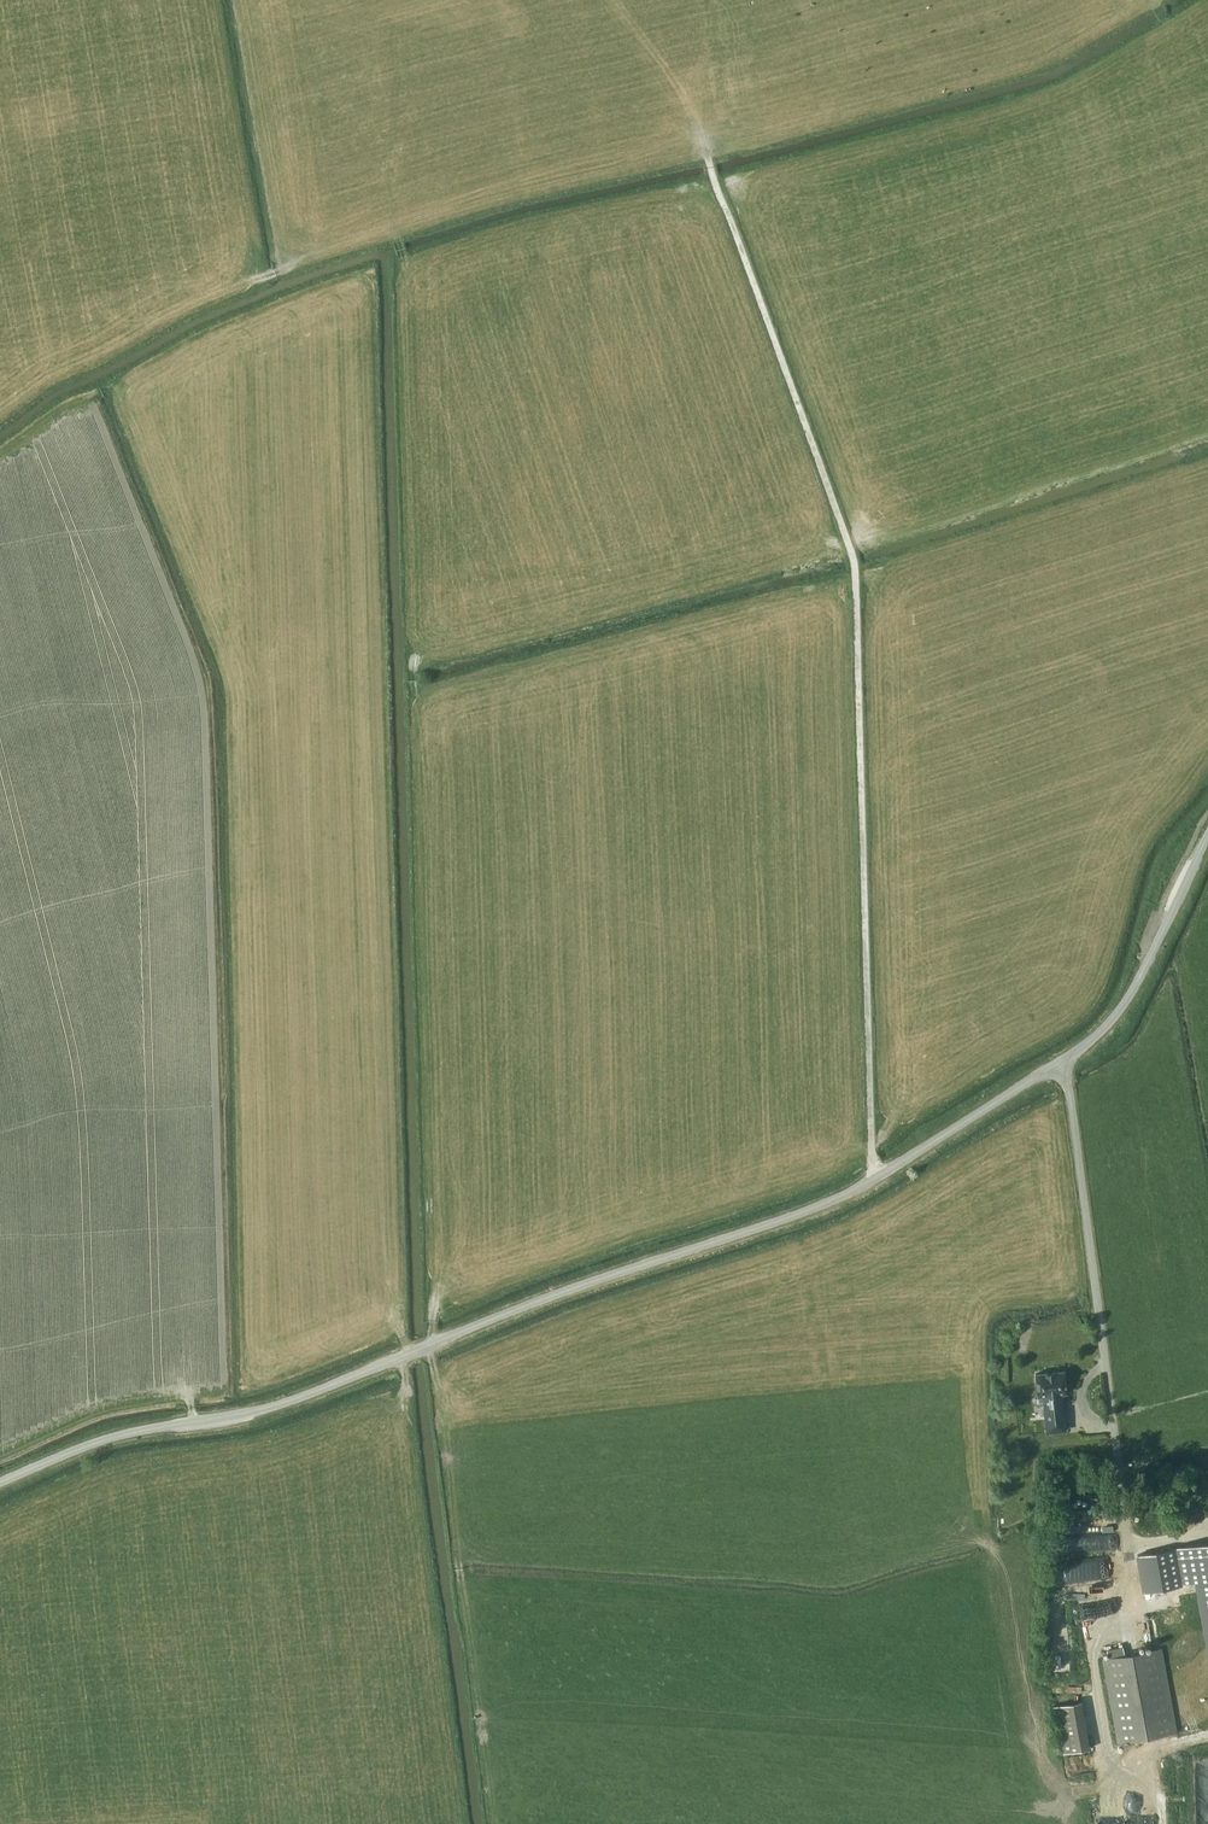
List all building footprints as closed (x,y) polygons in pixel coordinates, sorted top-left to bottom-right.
[(1043,1395),(1046,1432),(1066,1430),(1062,1393),(1067,1393),(1065,1369),(1035,1372),(1038,1396),(1043,1395)] [(1139,1553),(1146,1588),(1181,1582),(1181,1584),(1200,1581),(1207,1623),(1207,1541),(1139,1553)] [(1108,1656),(1102,1658),(1117,1742),(1176,1732),(1159,1633),(1152,1634),(1155,1648),(1124,1654),(1108,1656)] [(1123,1646),(1107,1649),(1108,1656),(1124,1654),(1123,1646)] [(1089,1748),(1081,1701),(1052,1706),(1060,1753),(1089,1748)] [(1128,1787),(1119,1790),(1127,1812),(1136,1808),(1128,1787)]
